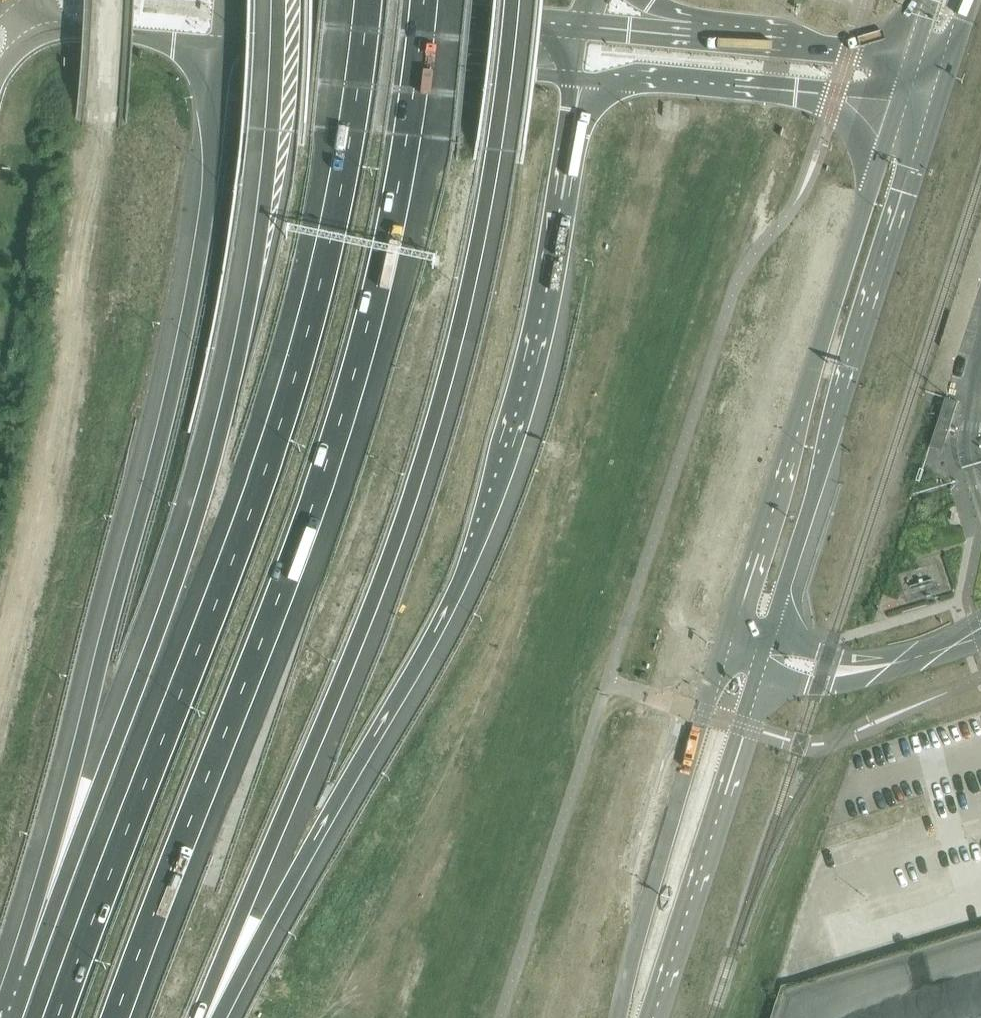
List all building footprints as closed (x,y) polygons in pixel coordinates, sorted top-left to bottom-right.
[(945,399),(933,436),(946,440),(958,403),(945,399)]
